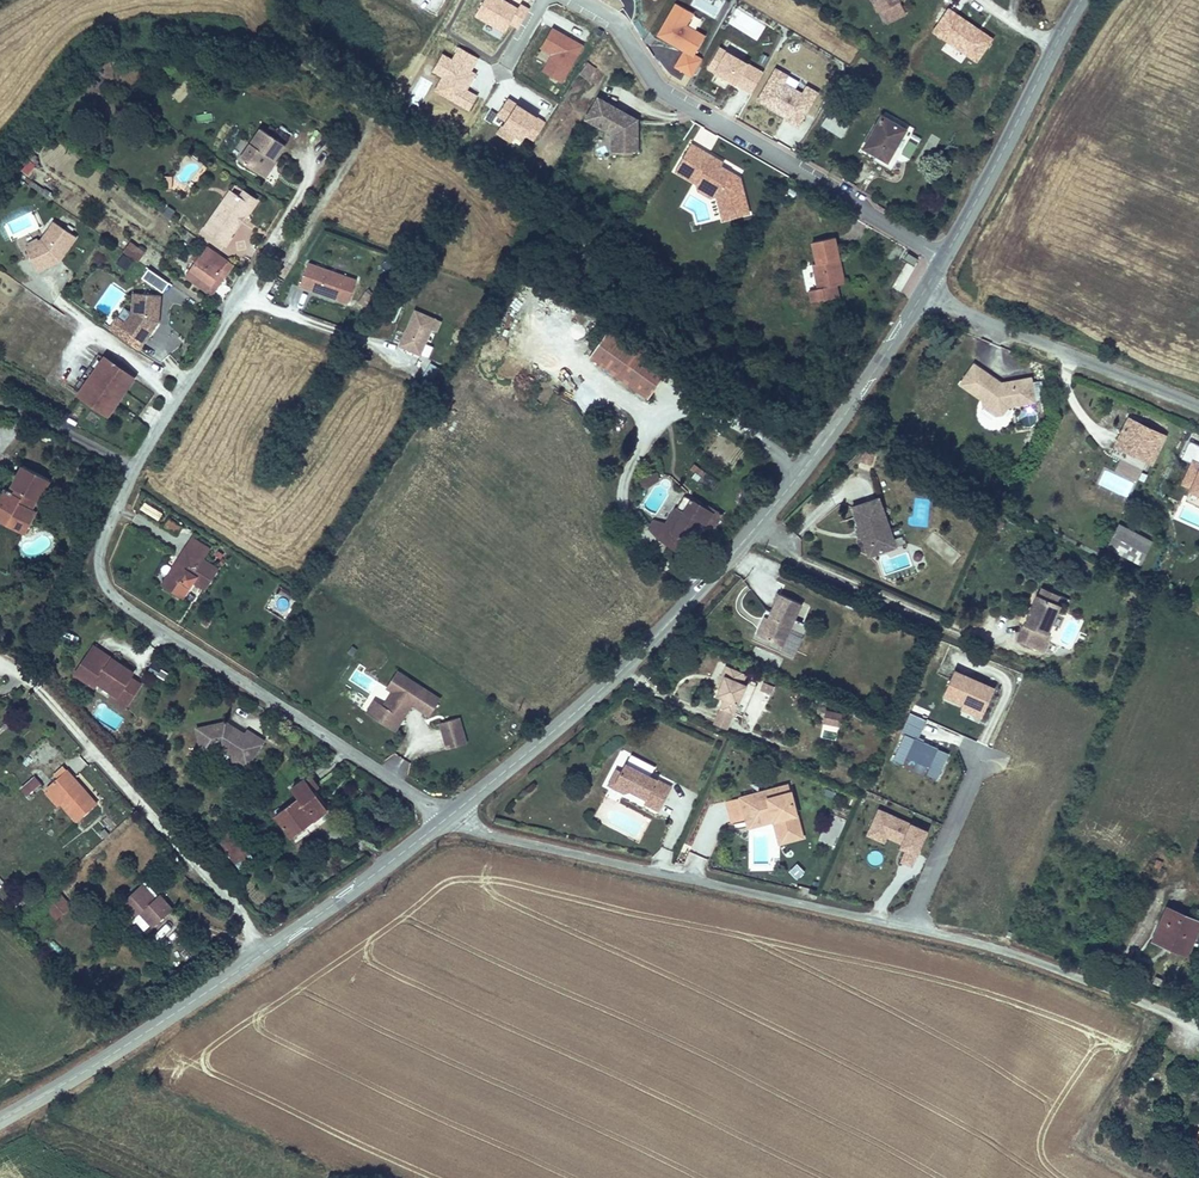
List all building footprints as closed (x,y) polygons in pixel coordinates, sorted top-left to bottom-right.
[(901,2),(900,0),(871,0),(877,13),(879,12),(901,2)] [(879,12),(886,25),(907,15),(901,2),(879,12)] [(694,13),(676,3),(657,36),(682,50),(694,56),(695,53),(706,34),(687,24),(694,13)] [(563,82),(584,45),(551,26),(540,46),(553,53),(543,71),(563,82)] [(765,71),(720,45),(708,67),(753,92),(765,71)] [(673,66),(692,77),(703,58),(695,53),(694,56),(682,50),(673,66)] [(589,79),(596,68),(587,61),(579,73),(589,79)] [(819,93),(776,69),(758,100),(788,116),(786,120),(800,127),(819,93)] [(186,84),(176,93),(181,98),(191,89),(186,84)] [(639,153),(638,120),(598,98),(585,122),(611,136),(611,153),(639,153)] [(821,126),(843,139),(856,115),(834,103),(821,126)] [(863,147),(890,162),(909,127),(882,112),(863,147)] [(270,157),(274,160),(283,146),(259,130),(239,161),(259,174),(270,157)] [(749,213),(740,178),(735,179),(728,175),(730,172),(721,167),(723,163),(691,145),(679,165),(701,178),(697,184),(717,196),(723,220),(749,213)] [(259,174),(266,178),(277,161),(274,160),(270,157),(259,174)] [(701,178),(679,165),(675,172),(697,184),(701,178)] [(162,185),(171,188),(175,177),(165,174),(162,185)] [(253,208),(258,201),(234,184),(229,191),(233,194),(253,208)] [(717,196),(697,184),(699,191),(711,198),(717,196)] [(223,200),(227,202),(233,194),(229,191),(223,200)] [(202,230),(226,247),(253,208),(233,194),(227,202),(223,200),(202,230)] [(61,262),(77,238),(52,222),(40,239),(38,240),(27,246),(24,248),(37,272),(61,262)] [(24,239),(27,246),(38,240),(35,234),(24,239)] [(837,286),(841,285),(836,262),(841,261),(836,240),(811,245),(816,266),(812,267),(818,290),(837,286)] [(139,261),(145,253),(130,243),(124,252),(139,261)] [(190,271),(210,285),(227,262),(207,247),(198,259),(192,254),(186,262),(193,267),(190,271)] [(905,261),(914,265),(918,257),(908,253),(905,261)] [(128,270),(133,262),(124,256),(119,264),(128,270)] [(841,285),(846,284),(841,261),(836,262),(841,285)] [(227,262),(210,285),(190,271),(185,277),(212,296),(234,266),(227,262)] [(348,305),(357,281),(309,263),(300,287),(348,305)] [(901,292),(913,267),(906,263),(893,288),(901,292)] [(163,291),(170,282),(148,267),(142,277),(163,291)] [(840,299),(837,286),(818,290),(808,292),(811,305),(826,302),(840,299)] [(139,351),(159,324),(161,296),(132,294),(130,314),(125,322),(116,334),(139,351)] [(423,354),(433,330),(438,332),(442,322),(415,310),(400,345),(423,354)] [(116,334),(125,322),(117,317),(109,329),(116,334)] [(651,395),(670,369),(611,327),(592,353),(651,395)] [(76,397),(108,420),(137,380),(104,357),(76,397)] [(435,376),(439,367),(429,362),(425,371),(435,376)] [(1003,410),(1038,404),(1033,379),(1010,383),(1011,387),(1001,390),(994,386),(996,383),(974,366),(959,386),(982,402),(980,404),(997,416),(1003,410)] [(1116,449),(1152,465),(1165,437),(1129,421),(1116,449)] [(1181,486),(1198,492),(1198,444),(1189,441),(1184,458),(1190,460),(1181,486)] [(872,465),(876,448),(864,445),(860,462),(872,465)] [(695,462),(688,470),(699,479),(706,472),(695,462)] [(40,499),(51,480),(24,464),(17,474),(21,476),(12,491),(5,487),(0,497),(0,501),(14,509),(13,510),(22,516),(21,517),(29,522),(37,509),(32,506),(37,498),(40,499)] [(638,484),(644,488),(659,478),(655,474),(646,476),(638,484)] [(683,554),(703,522),(710,513),(685,497),(666,527),(659,538),(683,554)] [(865,550),(892,541),(878,500),(851,509),(857,529),(861,531),(863,537),(861,540),(865,550)] [(14,509),(0,501),(0,508),(11,514),(13,510),(14,509)] [(703,522),(711,527),(720,514),(712,509),(710,513),(703,522)] [(164,526),(176,535),(181,528),(169,519),(164,526)] [(650,533),(659,538),(666,527),(657,521),(650,533)] [(1108,549),(1141,566),(1152,543),(1119,527),(1108,549)] [(204,592),(219,569),(204,560),(211,549),(192,537),(160,587),(183,602),(194,585),(204,592)] [(868,559),(895,550),(892,541),(865,550),(868,559)] [(1041,599),(1056,605),(1059,597),(1045,591),(1041,599)] [(759,638),(781,648),(799,606),(778,596),(768,619),(759,638)] [(1040,634),(1046,637),(1060,607),(1056,605),(1041,599),(1037,597),(1032,610),(1034,611),(1032,615),(1030,615),(1017,643),(1033,650),(1040,634)] [(754,636),(759,638),(768,619),(763,617),(754,636)] [(1050,638),(1046,637),(1040,634),(1033,650),(1043,654),(1050,638)] [(109,663),(113,657),(95,645),(91,651),(109,663)] [(142,682),(132,676),(135,672),(113,657),(109,663),(91,651),(76,672),(97,686),(100,681),(115,692),(113,696),(127,706),(142,682)] [(720,712),(735,718),(747,688),(741,685),(745,675),(722,666),(719,673),(724,675),(720,685),(715,700),(723,703),(720,712)] [(986,717),(998,687),(952,667),(939,697),(986,717)] [(430,717),(440,700),(397,672),(392,679),(398,683),(392,692),(383,706),(380,705),(372,718),(390,729),(398,717),(403,721),(410,709),(408,708),(411,704),(413,706),(430,717)] [(715,683),(720,685),(724,675),(719,673),(715,683)] [(392,692),(398,683),(392,679),(386,688),(392,692)] [(770,696),(774,688),(763,684),(760,692),(770,696)] [(372,718),(380,705),(374,701),(366,713),(372,718)] [(844,714),(826,711),(823,724),(841,728),(844,714)] [(729,731),(735,718),(720,712),(714,725),(729,731)] [(927,721),(910,714),(905,724),(923,731),(927,721)] [(395,733),(403,721),(398,717),(390,729),(395,733)] [(466,745),(459,719),(440,724),(447,750),(466,745)] [(244,751),(251,755),(262,740),(245,730),(242,733),(234,728),(231,731),(228,728),(230,725),(223,721),(194,727),(199,752),(218,748),(229,755),(238,761),(244,751)] [(906,758),(930,769),(926,777),(938,782),(950,755),(905,735),(893,761),(903,765),(906,758)] [(238,761),(245,765),(251,755),(244,751),(238,761)] [(242,769),(245,765),(238,761),(229,755),(226,759),(242,769)] [(657,814),(670,790),(624,765),(619,774),(614,771),(608,784),(622,791),(623,789),(627,791),(644,800),(642,806),(657,814)] [(57,779),(67,771),(63,766),(53,775),(57,779)] [(76,823),(98,804),(68,770),(67,771),(57,779),(46,789),(49,791),(62,806),(76,823)] [(275,815),(291,836),(329,808),(316,789),(321,786),(311,772),(291,786),(299,798),(275,815)] [(20,789),(27,797),(40,785),(33,777),(20,789)] [(623,789),(622,791),(608,784),(605,788),(624,798),(627,791),(623,789)] [(760,801),(789,793),(787,785),(757,793),(760,801)] [(58,810),(62,806),(49,791),(44,795),(58,810)] [(784,841),(801,837),(789,793),(760,801),(757,793),(739,799),(739,800),(745,822),(777,814),(784,841)] [(733,826),(745,822),(739,800),(726,803),(733,826)] [(901,861),(914,866),(930,832),(879,809),(866,837),(885,845),(887,840),(902,846),(900,851),(904,854),(901,861)] [(832,812),(819,841),(834,848),(847,818),(832,812)] [(776,844),(784,841),(777,814),(745,822),(748,832),(771,825),(776,844)] [(249,854),(231,831),(218,841),(236,864),(249,854)] [(152,902),(156,898),(143,883),(139,887),(152,902)] [(153,925),(174,907),(161,893),(156,898),(152,902),(139,887),(122,901),(135,916),(141,911),(153,925)] [(72,906),(63,895),(46,909),(55,919),(72,906)] [(1188,959),(1198,935),(1198,924),(1167,909),(1152,943),(1188,959)]
